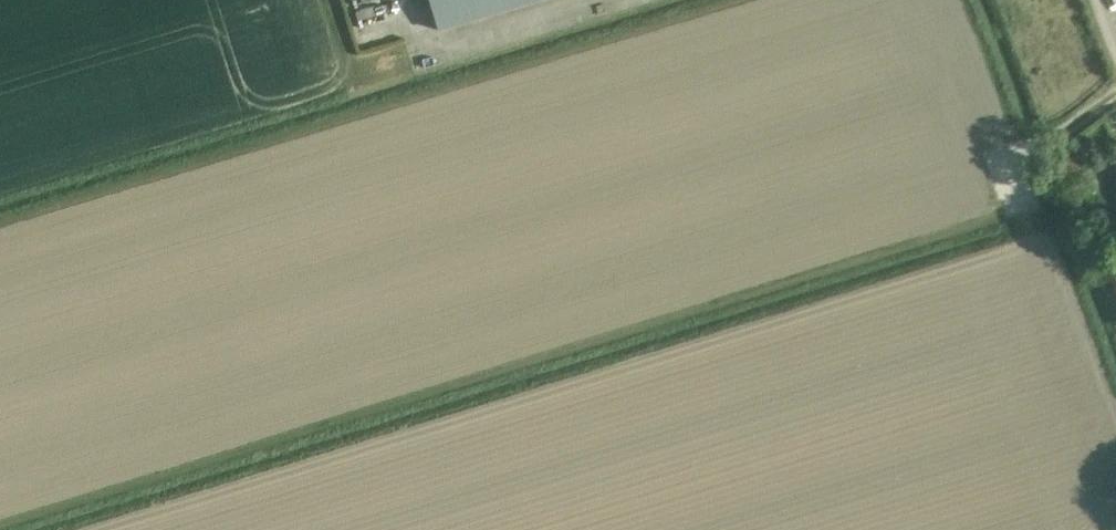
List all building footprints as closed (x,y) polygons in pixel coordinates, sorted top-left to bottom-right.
[(547,0),(428,0),(438,33),(547,0)]
